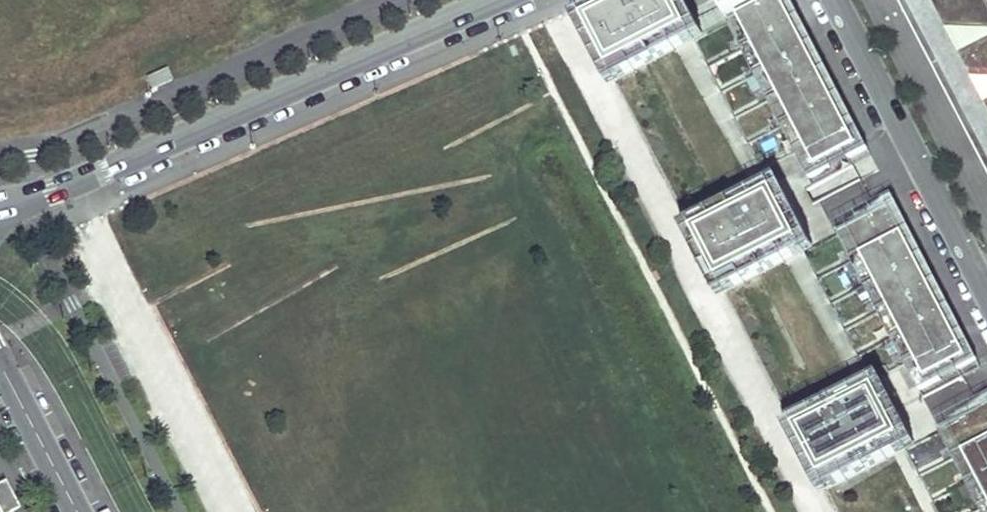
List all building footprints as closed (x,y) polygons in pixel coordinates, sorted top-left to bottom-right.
[(722,302),(840,242),(920,397),(981,366),(893,198),(891,194),(831,225),(819,201),(879,170),(791,0),(717,0),(727,20),(702,33),(685,0),(617,0),(575,22),(612,93),(733,31),(807,174),(687,235),(722,302)] [(986,160),(986,147),(972,119),(975,117),(963,94),(959,96),(934,50),(938,48),(928,27),(924,29),(908,0),(901,0),(986,160)] [(981,0),(908,0),(924,29),(928,27),(938,48),(934,50),(959,96),(963,94),(975,117),(972,119),(986,147),(986,12),(981,0)] [(168,68),(148,77),(153,89),(173,80),(168,68)] [(933,421),(911,433),(879,372),(784,421),(820,492),(942,430),(984,511),(986,511),(986,394),(933,421)] [(9,498),(0,502),(0,511),(17,511),(9,498)]
